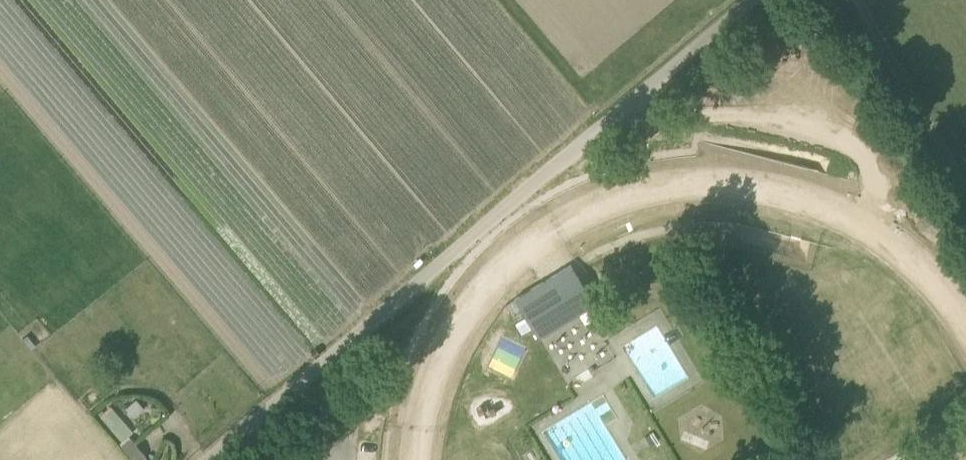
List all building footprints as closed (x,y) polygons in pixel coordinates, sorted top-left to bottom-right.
[(776,253),(768,257),(790,300),(798,296),(776,253)] [(579,313),(595,303),(571,264),(515,298),(539,338),(540,337),(538,334),(577,310),(579,313)] [(589,320),(571,330),(592,367),(610,357),(589,320)] [(542,336),(553,355),(571,345),(560,326),(542,336)] [(564,375),(583,365),(572,346),(554,356),(564,375)] [(121,438),(132,429),(111,404),(100,413),(121,438)] [(135,435),(124,440),(133,459),(147,459),(135,435)]
